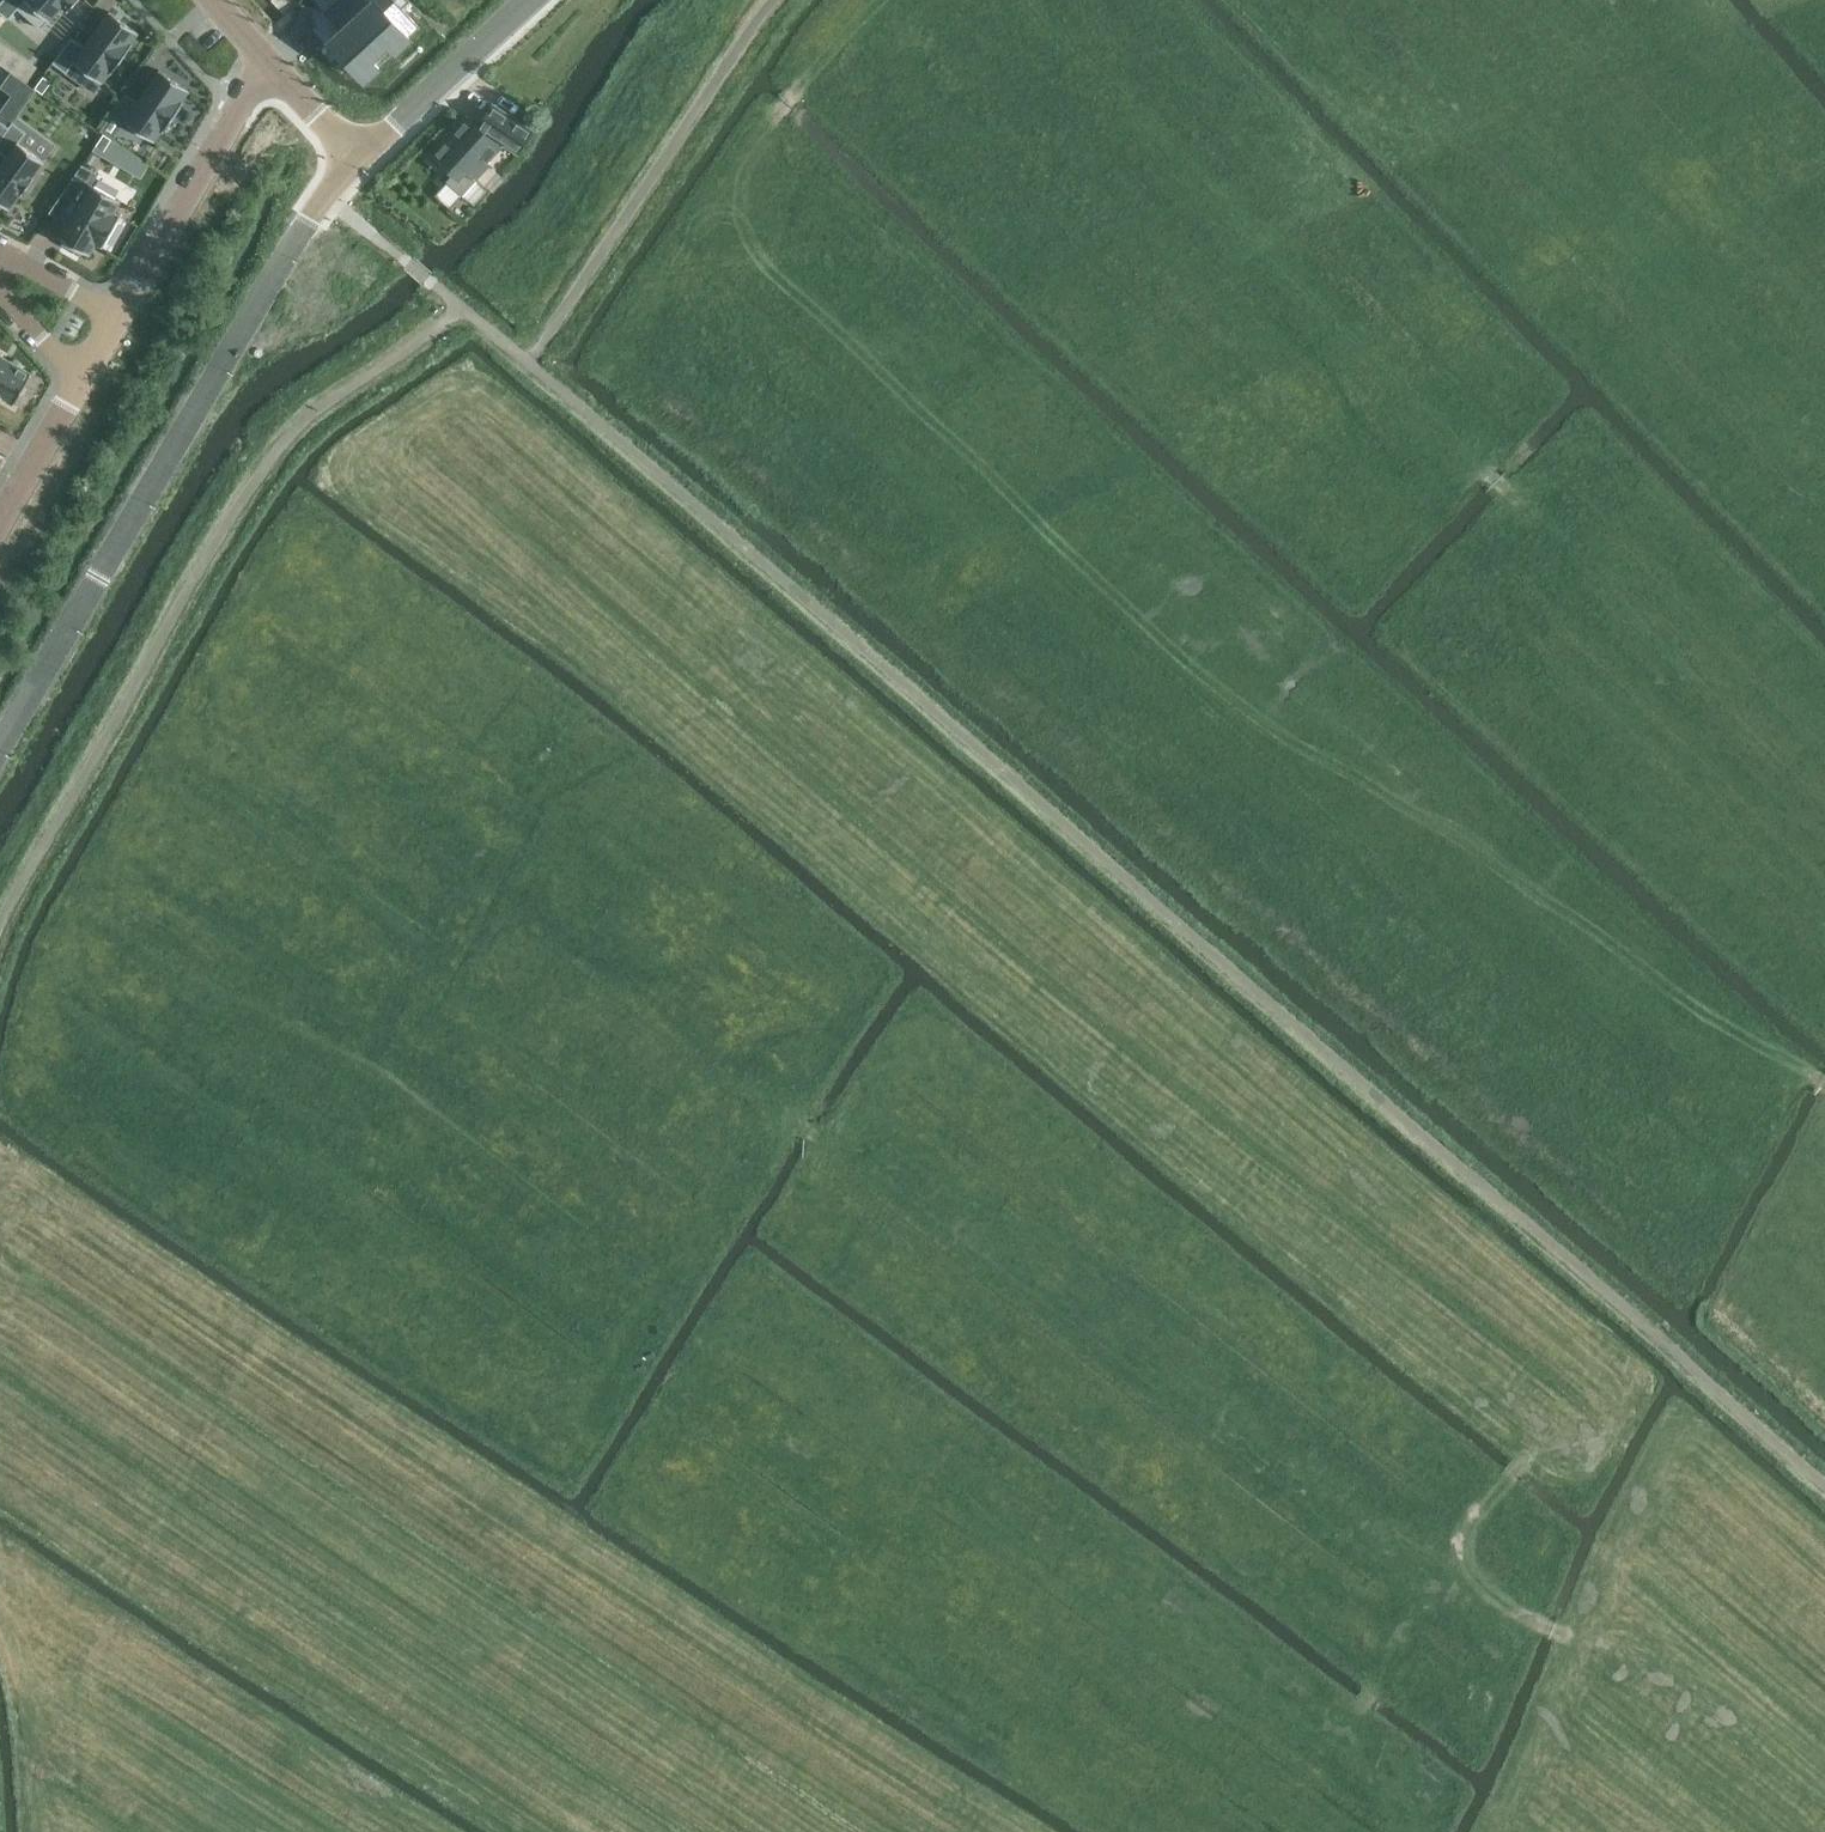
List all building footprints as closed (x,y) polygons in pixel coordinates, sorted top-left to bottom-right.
[(0,4),(0,11),(8,18),(17,7),(41,29),(62,5),(68,10),(77,0),(3,0),(0,4)] [(316,23),(331,40),(330,41),(365,78),(409,37),(408,36),(418,27),(393,0),(339,0),(327,11),(329,12),(316,23)] [(72,37),(53,62),(66,72),(73,62),(102,83),(109,73),(111,74),(132,44),(131,43),(139,33),(109,11),(108,12),(109,13),(84,46),(72,37)] [(159,70),(124,121),(154,142),(161,131),(163,132),(183,102),(182,101),(189,90),(159,70)] [(43,76),(35,88),(42,94),(51,82),(43,76)] [(501,141),(518,153),(532,130),(493,105),(478,128),(468,118),(453,134),(457,138),(451,146),(446,142),(434,156),(454,174),(448,181),(462,194),(489,165),(486,161),(499,147),(497,145),(501,141)] [(9,128),(0,121),(0,140),(9,128)] [(0,208),(3,204),(9,208),(21,192),(22,193),(34,177),(33,176),(44,160),(18,141),(25,132),(13,123),(9,128),(0,140),(0,152),(6,156),(0,165),(0,208)] [(104,123),(99,131),(103,134),(111,139),(117,131),(104,123)] [(103,134),(96,146),(104,151),(111,139),(103,134)] [(82,165),(53,207),(70,216),(58,237),(89,255),(96,244),(102,247),(120,216),(114,212),(121,201),(91,184),(96,174),(82,165)] [(2,400),(3,398),(14,405),(32,373),(31,372),(31,373),(0,355),(0,399),(2,400)]
